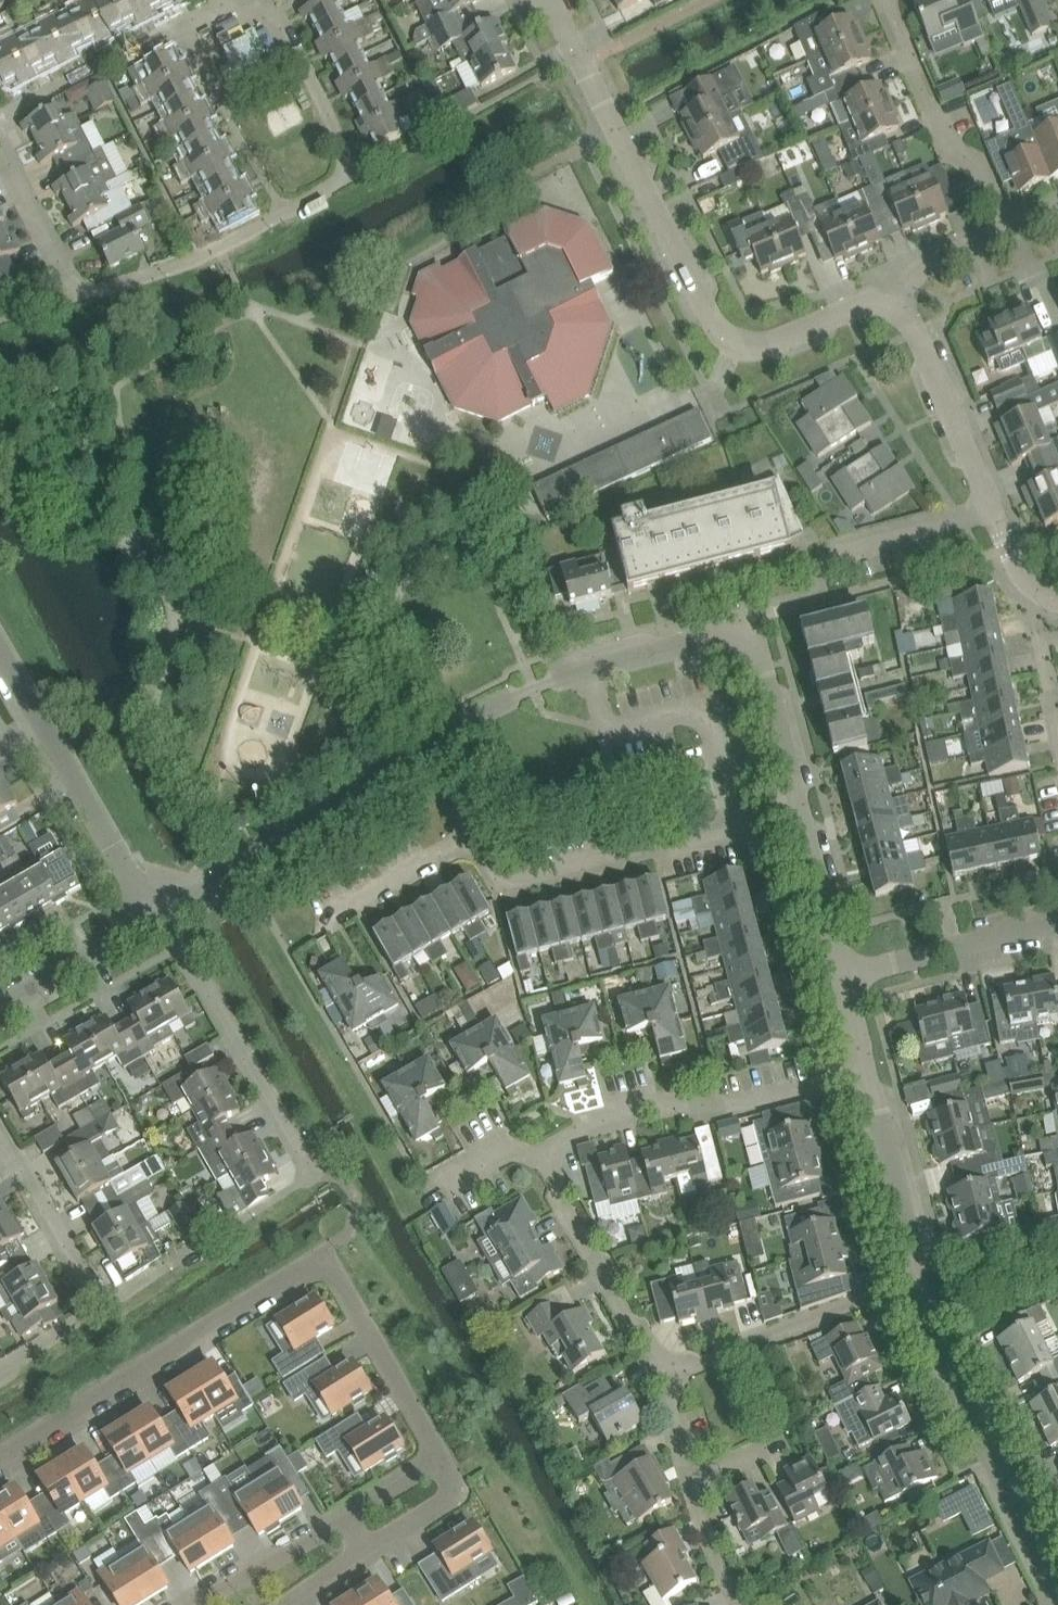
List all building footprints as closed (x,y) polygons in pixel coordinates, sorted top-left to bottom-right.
[(70,18),(85,46),(96,40),(98,44),(106,39),(86,0),(76,0),(82,12),(70,18)] [(106,39),(115,35),(113,31),(124,26),(111,0),(105,0),(98,3),(97,0),(86,0),(106,39)] [(124,26),(136,20),(138,24),(146,19),(136,0),(111,0),(124,26)] [(146,19),(154,15),(152,11),(164,6),(161,0),(136,0),(146,19)] [(316,30),(344,16),(338,4),(347,0),(325,0),(321,2),(302,12),(307,21),(310,19),(316,30)] [(433,40),(462,25),(457,14),(485,0),(425,0),(435,22),(426,26),(433,40)] [(620,11),(642,0),(615,0),(620,11)] [(962,39),(965,46),(985,37),(982,30),(975,14),(969,0),(966,0),(956,4),(954,0),(926,0),(915,5),(928,36),(956,25),(962,39)] [(1033,35),(1050,28),(1038,0),(1027,0),(1026,1),(1026,0),(1018,0),(1033,35)] [(50,6),(42,10),(67,60),(75,55),(73,52),(85,46),(70,18),(59,23),(50,6)] [(318,44),(323,52),(371,27),(371,26),(384,20),(381,14),(368,21),(367,19),(365,20),(359,8),(344,16),(316,30),(322,42),(318,44)] [(832,9),(795,29),(809,63),(825,57),(865,38),(859,24),(856,25),(852,17),(833,25),(827,13),(832,11),(832,9)] [(43,32),(31,38),(45,66),(57,60),(59,64),(67,60),(42,10),(34,15),(43,32)] [(3,31),(28,80),(36,75),(34,72),(45,66),(31,38),(19,44),(11,26),(6,16),(0,19),(0,26),(3,31)] [(465,66),(470,64),(509,44),(497,21),(468,35),(462,25),(433,40),(439,51),(453,43),(465,66)] [(418,31),(415,39),(419,47),(433,40),(426,26),(418,31)] [(330,58),(336,70),(364,55),(358,44),(376,35),(371,27),(323,52),(327,60),(330,58)] [(3,31),(0,32),(0,46),(3,52),(0,53),(0,76),(5,86),(17,80),(19,84),(28,80),(3,31)] [(1045,35),(1049,44),(1056,41),(1052,32),(1045,35)] [(816,79),(808,82),(815,99),(826,94),(856,82),(856,81),(851,70),(871,62),(868,53),(871,52),(865,38),(825,57),(809,63),(816,79)] [(509,44),(470,64),(483,88),(517,70),(505,47),(509,45),(509,44)] [(338,83),(343,91),(391,66),(404,60),(400,52),(370,67),(364,55),(336,70),(342,81),(338,83)] [(138,98),(187,73),(183,65),(179,66),(173,54),(145,69),(151,81),(134,90),(138,98)] [(351,98),(356,109),(384,95),(379,83),(396,75),(391,66),(343,91),(347,100),(351,98)] [(694,109),(683,115),(687,123),(684,125),(690,138),(730,119),(719,97),(734,90),(725,72),(710,80),(710,79),(685,92),(694,109)] [(159,97),(165,109),(193,94),(187,83),(191,81),(187,73),(138,98),(142,106),(159,97)] [(426,86),(434,104),(445,98),(436,81),(426,86)] [(856,82),(826,94),(840,128),(894,105),(888,91),(885,93),(881,84),(861,93),(856,82)] [(117,102),(107,83),(88,93),(97,112),(117,102)] [(949,85),(937,90),(939,95),(943,105),(945,104),(955,100),(949,85)] [(479,105),(471,90),(436,108),(445,124),(479,105)] [(154,129),(158,137),(207,112),(203,104),(199,106),(193,94),(165,109),(171,120),(154,129)] [(359,123),(363,131),(412,105),(408,98),(390,106),(384,95),(356,109),(362,121),(359,123)] [(673,95),(652,104),(659,120),(680,112),(673,95)] [(138,98),(128,103),(133,113),(143,109),(138,98)] [(412,105),(363,131),(367,139),(371,137),(377,149),(405,135),(399,123),(416,114),(428,107),(424,99),(412,105)] [(894,105),(840,128),(855,162),(885,150),(880,138),(900,129),(896,121),(900,119),(894,105)] [(804,106),(793,111),(797,121),(808,116),(804,106)] [(32,131),(38,143),(79,122),(75,114),(64,119),(58,108),(22,126),(26,134),(32,131)] [(179,136),(185,148),(213,134),(208,122),(211,120),(207,112),(158,137),(162,145),(179,136)] [(1046,130),(1040,118),(1029,124),(1032,129),(1031,129),(1052,179),(1057,176),(1057,124),(1046,130)] [(730,119),(690,138),(697,152),(700,150),(705,159),(724,149),(735,172),(745,168),(765,159),(752,134),(740,140),(730,119)] [(54,159),(60,171),(79,160),(95,153),(79,122),(38,143),(44,155),(38,157),(42,165),(54,159)] [(1052,179),(1031,129),(1020,134),(1022,140),(1005,147),(1001,139),(986,145),(999,176),(1010,172),(1019,193),(1052,179)] [(174,168),(178,177),(227,152),(223,143),(219,145),(213,134),(185,148),(174,154),(180,166),(174,168)] [(825,139),(813,144),(817,155),(830,150),(825,139)] [(894,146),(899,158),(907,154),(902,142),(894,146)] [(69,205),(110,184),(118,180),(103,149),(95,153),(79,160),(60,171),(66,182),(54,188),(58,196),(63,193),(69,205)] [(200,176),(206,188),(234,173),(228,162),(231,160),(227,152),(178,177),(183,185),(200,176)] [(145,157),(136,162),(140,169),(149,164),(145,157)] [(864,175),(859,162),(845,168),(850,180),(864,175)] [(913,185),(911,186),(928,227),(942,221),(941,218),(949,214),(942,197),(953,192),(952,188),(951,186),(950,185),(947,177),(942,166),(930,171),(932,177),(913,185)] [(735,172),(721,178),(726,190),(750,180),(745,168),(735,172)] [(188,197),(198,216),(247,191),(243,183),(240,185),(234,173),(206,188),(188,197)] [(906,174),(872,188),(884,218),(896,213),(904,233),(912,229),(914,232),(928,227),(911,186),(906,174)] [(110,184),(69,205),(75,217),(70,220),(74,227),(93,217),(110,209),(104,197),(115,192),(110,184)] [(806,187),(794,192),(798,200),(809,195),(806,187)] [(872,188),(838,202),(860,255),(874,249),(873,246),(881,243),(873,223),(884,218),(872,188)] [(247,191),(198,216),(203,224),(220,215),(226,228),(254,213),(248,201),(252,199),(247,191)] [(794,192),(782,197),(786,206),(789,214),(801,209),(798,200),(794,192)] [(809,195),(798,200),(801,209),(808,225),(820,220),(816,212),(809,195)] [(164,196),(142,208),(142,207),(117,220),(123,231),(99,244),(111,269),(146,251),(136,232),(151,225),(149,222),(163,215),(171,210),(164,196)] [(838,202),(816,212),(820,220),(822,224),(821,224),(828,242),(837,262),(845,258),(847,261),(860,255),(838,202)] [(591,228),(545,213),(506,233),(509,239),(476,255),(477,257),(463,264),(462,262),(444,272),(441,266),(422,276),(415,297),(421,299),(413,324),(428,354),(427,355),(429,360),(432,358),(439,372),(438,373),(456,408),(499,422),(534,405),(534,407),(536,406),(535,404),(548,397),(556,413),(589,396),(612,326),(595,293),(591,286),(615,274),(591,228)] [(791,218),(769,227),(786,268),(800,262),(799,259),(807,255),(791,218)] [(742,223),(729,228),(741,258),(753,253),(757,261),(762,274),(771,271),(772,274),(786,268),(769,227),(747,236),(742,223)] [(0,238),(0,288),(20,278),(10,257),(21,251),(18,244),(12,246),(6,234),(0,238)] [(1057,367),(1057,335),(1043,341),(1029,309),(1009,317),(1023,350),(1029,363),(1052,353),(1057,367)] [(1003,374),(1029,363),(1023,350),(1009,317),(989,326),(991,330),(977,336),(989,365),(998,361),(1003,374)] [(824,391),(803,405),(811,417),(798,425),(819,457),(872,424),(857,401),(859,400),(845,378),(840,381),(834,373),(816,380),(824,391)] [(998,411),(1013,405),(1041,392),(1035,380),(1022,386),(1020,382),(1006,388),(992,394),(998,411)] [(1036,409),(1003,423),(996,426),(1004,446),(1044,429),(1036,409)] [(533,488),(547,518),(712,440),(699,410),(533,488)] [(379,436),(392,440),(397,423),(385,419),(379,436)] [(1004,446),(1013,466),(1026,460),(1031,472),(1057,461),(1057,434),(1054,425),(1044,429),(1004,446)] [(867,504),(874,516),(916,489),(902,468),(900,469),(886,446),(833,479),(854,512),(867,504)] [(1038,507),(1057,498),(1057,461),(1031,472),(1036,484),(1023,490),(1032,510),(1038,507)] [(824,485),(809,462),(798,469),(813,492),(824,485)] [(612,533),(616,548),(617,548),(629,592),(630,593),(793,550),(793,549),(790,550),(787,537),(802,530),(803,533),(805,532),(780,479),(755,490),(761,503),(681,524),(679,518),(683,517),(682,515),(648,524),(645,516),(623,522),(625,530),(612,533)] [(1038,507),(1047,527),(1057,522),(1057,498),(1038,507)] [(592,525),(596,541),(609,537),(604,521),(592,525)] [(600,558),(585,562),(550,571),(557,598),(569,595),(571,604),(576,607),(595,602),(614,597),(613,596),(629,592),(617,548),(616,548),(599,553),(600,558)] [(942,618),(944,627),(997,615),(992,593),(954,601),(957,615),(942,618)] [(819,691),(823,707),(831,738),(836,737),(841,754),(869,747),(847,662),(863,657),(865,654),(863,646),(876,643),(872,627),(867,628),(862,611),(807,626),(812,643),(807,644),(815,675),(820,674),(824,689),(819,691)] [(960,632),(963,645),(1001,637),(997,615),(944,627),(946,635),(960,632)] [(944,627),(934,629),(936,637),(946,635),(944,627)] [(951,662),(953,670),(1006,659),(1001,637),(963,645),(966,658),(951,662)] [(952,670),(950,659),(940,661),(942,672),(952,670)] [(969,675),(972,688),(1010,680),(1006,659),(953,670),(955,678),(969,675)] [(885,665),(874,668),(876,677),(887,674),(885,665)] [(860,671),(862,681),(876,677),(874,668),(860,671)] [(953,715),(962,713),(1015,702),(1010,680),(972,688),(975,702),(959,705),(959,703),(948,705),(950,716),(953,715)] [(866,696),(870,712),(879,709),(877,703),(909,694),(907,685),(866,696)] [(979,718),(981,732),(1020,724),(1015,702),(962,713),(964,721),(979,718)] [(922,721),(924,731),(935,728),(932,719),(922,721)] [(970,748),(971,757),(1024,745),(1020,724),(981,732),(984,745),(970,748)] [(1024,745),(971,757),(973,765),(988,762),(991,776),(1029,768),(1024,745)] [(843,767),(849,789),(902,775),(900,766),(884,770),(881,757),(843,767)] [(849,789),(855,811),(892,801),(889,788),(914,782),(911,773),(902,775),(849,789)] [(1007,794),(1020,791),(1017,778),(1004,781),(1007,794)] [(0,791),(0,817),(19,806),(8,787),(0,791)] [(855,811),(860,832),(913,818),(911,809),(896,813),(892,801),(855,811)] [(1017,808),(1009,810),(1020,863),(1043,858),(1034,820),(1020,823),(1017,808)] [(964,810),(955,811),(957,821),(966,819),(964,810)] [(1004,826),(990,829),(999,868),(1020,863),(1009,810),(1001,812),(1004,826)] [(240,831),(248,826),(251,824),(245,814),(234,820),(240,831)] [(916,817),(919,828),(930,825),(928,815),(916,817)] [(860,832),(866,853),(903,844),(900,831),(915,827),(913,818),(860,832)] [(974,818),(966,819),(977,872),(999,868),(990,829),(977,832),(974,818)] [(977,872),(966,819),(957,821),(960,836),(946,838),(954,877),(977,872)] [(39,911),(53,903),(58,905),(62,902),(39,862),(26,869),(18,855),(17,856),(5,835),(0,838),(0,842),(14,867),(39,911)] [(39,862),(62,902),(66,900),(67,895),(82,887),(53,835),(44,841),(52,854),(39,862)] [(20,926),(24,924),(25,919),(39,911),(14,867),(0,842),(0,860),(2,864),(2,865),(9,878),(0,884),(0,892),(20,926)] [(866,853),(871,875),(924,861),(922,853),(921,852),(907,856),(903,844),(866,853)] [(934,849),(921,852),(922,853),(924,861),(937,858),(934,849)] [(924,861),(871,875),(877,897),(915,887),(911,873),(926,870),(924,861)] [(673,906),(676,914),(696,908),(749,895),(743,872),(705,882),(709,896),(694,900),(694,901),(673,906)] [(472,878),(452,889),(479,937),(487,932),(480,920),(492,913),(472,878)] [(659,880),(637,885),(651,939),(660,936),(656,922),(670,918),(665,901),(659,880)] [(637,885),(616,891),(626,930),(639,926),(643,941),(651,939),(637,885)] [(452,889),(433,900),(453,935),(465,928),(472,941),(479,937),(452,889)] [(616,891),(595,897),(608,950),(614,971),(622,968),(617,948),(613,933),(626,930),(616,891)] [(905,894),(909,908),(919,905),(916,891),(905,894)] [(11,927),(16,929),(20,926),(0,892),(0,933),(11,927)] [(713,913),(716,926),(754,916),(749,895),(696,908),(676,914),(679,924),(699,919),(698,916),(713,913)] [(595,897),(573,902),(583,941),(596,938),(600,952),(608,950),(595,897)] [(433,900),(414,911),(441,959),(448,955),(441,942),(453,935),(433,900)] [(573,902),(552,908),(566,961),(574,959),(570,945),(583,941),(573,902)] [(552,908),(531,913),(541,952),(554,949),(557,963),(566,961),(552,908)] [(414,911),(395,922),(415,957),(426,950),(434,963),(441,959),(414,911)] [(541,952),(531,913),(508,919),(514,940),(522,973),(531,970),(527,956),(541,952)] [(705,943),(708,951),(760,938),(754,916),(716,926),(720,939),(705,943)] [(415,957),(395,922),(375,934),(402,981),(410,977),(402,964),(415,957)] [(724,955),(728,969),(765,959),(760,938),(708,951),(708,952),(697,955),(698,962),(710,959),(724,955)] [(658,959),(670,956),(667,945),(655,948),(657,959),(658,959)] [(324,976),(339,1003),(360,991),(370,985),(368,982),(359,979),(355,981),(340,955),(332,959),(337,969),(324,976)] [(699,999),(710,996),(771,980),(765,959),(728,969),(731,982),(708,988),(708,989),(698,992),(699,999)] [(492,962),(480,969),(490,986),(502,979),(492,962)] [(506,981),(516,975),(509,962),(498,968),(506,981)] [(657,967),(655,967),(659,982),(678,977),(674,962),(657,967)] [(467,963),(456,970),(469,993),(480,986),(467,963)] [(653,1025),(657,1026),(677,1021),(669,992),(655,995),(652,985),(653,985),(651,974),(640,976),(644,988),(653,1025)] [(1030,985),(1037,1020),(1051,1018),(1052,1022),(1056,1025),(1057,1025),(1057,987),(1055,976),(1029,981),(1030,985)] [(604,981),(608,999),(625,995),(621,977),(604,981)] [(381,979),(370,985),(360,991),(381,1027),(389,1023),(384,1013),(397,1006),(392,998),(381,979)] [(162,981),(148,989),(170,1027),(182,1021),(187,1030),(197,1024),(171,980),(163,984),(162,981)] [(535,991),(532,980),(525,982),(528,993),(535,991)] [(735,998),(739,1011),(777,1002),(771,980),(710,996),(712,1004),(721,1002),(735,998)] [(1030,985),(1005,990),(1009,1012),(996,1015),(1002,1044),(1020,1041),(1023,1035),(1022,1027),(1038,1024),(1037,1020),(1030,985)] [(651,1028),(653,1025),(644,988),(635,991),(637,1000),(623,1004),(631,1034),(651,1028)] [(137,1018),(126,1024),(145,1057),(157,1051),(155,1048),(164,1043),(159,1034),(170,1027),(148,989),(135,997),(137,1000),(129,1004),(137,1018)] [(360,991),(339,1003),(355,1030),(368,1022),(373,1032),(381,1027),(360,991)] [(456,1001),(451,992),(441,998),(446,1007),(456,1001)] [(939,1001),(940,1005),(941,1005),(950,1039),(951,1039),(960,1037),(964,1052),(992,1044),(986,1021),(973,1025),(965,994),(939,1001)] [(719,1039),(730,1037),(782,1023),(777,1002),(739,1011),(742,1025),(717,1031),(719,1039)] [(577,1004),(568,1007),(578,1044),(581,1047),(602,1042),(594,1011),(580,1015),(577,1004)] [(941,1005),(940,1005),(916,1011),(923,1040),(918,1042),(917,1042),(918,1045),(923,1065),(955,1056),(951,1039),(950,1039),(941,1005)] [(548,1023),(555,1053),(576,1047),(578,1044),(568,1007),(559,1009),(562,1020),(548,1023)] [(98,1018),(85,1026),(107,1064),(119,1057),(125,1069),(129,1067),(144,1058),(145,1057),(126,1024),(115,1030),(107,1017),(100,1021),(98,1018)] [(677,1021),(657,1026),(654,1030),(664,1067),(673,1065),(670,1054),(685,1050),(677,1021)] [(490,1059),(494,1060),(512,1050),(497,1024),(484,1031),(479,1022),(471,1026),(490,1059)] [(782,1023),(730,1037),(732,1045),(747,1041),(750,1055),(788,1045),(782,1023)] [(76,1060),(66,1067),(82,1096),(102,1085),(94,1071),(107,1064),(85,1026),(71,1033),(73,1036),(65,1041),(76,1060)] [(489,1064),(490,1059),(471,1026),(463,1031),(468,1040),(455,1048),(471,1074),(489,1064)] [(392,1045),(384,1031),(366,1041),(375,1055),(380,1052),(392,1045)] [(186,1058),(193,1069),(196,1068),(215,1056),(209,1045),(186,1058)] [(392,1045),(380,1052),(385,1062),(397,1055),(392,1045)] [(576,1047),(555,1053),(563,1082),(578,1079),(581,1089),(589,1087),(579,1050),(576,1047)] [(512,1050),(494,1060),(493,1065),(512,1098),(520,1093),(514,1084),(528,1076),(512,1050)] [(34,1055),(21,1063),(43,1101),(52,1095),(60,1109),(82,1096),(66,1067),(62,1061),(52,1067),(43,1053),(36,1058),(34,1055)] [(1007,1059),(1012,1080),(1034,1076),(1029,1054),(1007,1059)] [(144,1058),(129,1067),(134,1075),(148,1067),(144,1058)] [(1044,1061),(1046,1074),(1057,1072),(1057,1059),(1044,1061)] [(411,1061),(403,1066),(422,1099),(427,1100),(445,1090),(434,1071),(429,1063),(416,1070),(411,1061)] [(43,1101),(21,1063),(8,1070),(9,1073),(1,1078),(26,1121),(36,1115),(31,1107),(43,1101)] [(388,1087),(403,1113),(421,1102),(422,1099),(403,1066),(395,1070),(401,1079),(388,1087)] [(187,1098),(194,1111),(232,1089),(224,1076),(221,1078),(217,1070),(202,1078),(196,1068),(193,1069),(164,1086),(175,1105),(187,1098)] [(1034,1076),(1012,1080),(1010,1081),(1012,1094),(1013,1096),(1046,1090),(1043,1074),(1034,1076)] [(959,1076),(951,1078),(930,1083),(934,1100),(955,1095),(964,1092),(959,1076)] [(1012,1094),(1010,1081),(1005,1082),(983,1088),(972,1091),(975,1104),(986,1101),(986,1100),(1012,1094)] [(189,1130),(200,1150),(233,1131),(226,1120),(241,1112),(236,1104),(239,1102),(232,1089),(194,1111),(201,1124),(189,1130)] [(145,1105),(141,1099),(131,1105),(137,1116),(143,1112),(145,1105)] [(421,1102),(403,1113),(418,1140),(432,1132),(437,1141),(445,1137),(426,1104),(421,1102)] [(935,1137),(936,1141),(975,1130),(968,1105),(929,1115),(931,1120),(930,1121),(929,1123),(929,1124),(928,1125),(928,1127),(928,1129),(929,1131),(930,1133),(932,1135),(934,1136),(935,1137)] [(765,1165),(784,1160),(821,1151),(819,1140),(813,1141),(808,1124),(804,1125),(800,1111),(754,1123),(765,1165)] [(58,1164),(69,1183),(102,1164),(112,1158),(103,1141),(121,1129),(113,1115),(85,1131),(67,1141),(74,1155),(58,1164)] [(739,1119),(719,1125),(722,1140),(743,1134),(739,1119)] [(980,1156),(983,1169),(1002,1164),(992,1125),(975,1130),(936,1141),(937,1145),(935,1149),(934,1152),(935,1157),(937,1160),(941,1161),(942,1166),(980,1156)] [(57,1126),(55,1128),(36,1138),(45,1153),(64,1143),(66,1141),(57,1126)] [(212,1170),(219,1181),(230,1174),(269,1153),(261,1140),(258,1142),(254,1134),(239,1142),(233,1131),(200,1150),(212,1170)] [(1043,1155),(1045,1154),(1056,1152),(1053,1138),(1040,1141),(1043,1155)] [(698,1139),(671,1146),(679,1178),(683,1196),(697,1193),(695,1186),(724,1179),(721,1168),(715,1146),(701,1149),(698,1139)] [(628,1151),(627,1151),(640,1201),(669,1193),(665,1181),(679,1178),(671,1146),(643,1153),(644,1158),(631,1162),(628,1151)] [(1016,1160),(1026,1157),(1024,1148),(1014,1151),(1016,1160)] [(640,1201),(627,1151),(600,1158),(601,1163),(587,1167),(597,1205),(618,1200),(625,1198),(622,1186),(635,1183),(639,1201),(640,1201)] [(777,1207),(794,1202),(822,1195),(818,1181),(823,1180),(818,1163),(824,1161),(821,1151),(765,1165),(777,1207)] [(1056,1152),(1045,1154),(1047,1168),(1057,1166),(1057,1152),(1056,1152)] [(269,1153),(230,1174),(219,1181),(226,1192),(219,1197),(233,1220),(270,1196),(263,1184),(278,1176),(273,1168),(276,1166),(269,1153)] [(111,1184),(118,1198),(156,1177),(167,1169),(159,1155),(148,1162),(126,1175),(115,1156),(112,1158),(102,1164),(69,1183),(79,1202),(111,1184)] [(955,1212),(956,1216),(994,1206),(994,1205),(998,1204),(998,1205),(1002,1204),(995,1180),(1029,1171),(1026,1158),(1002,1164),(983,1169),(986,1181),(970,1186),(949,1191),(950,1196),(948,1200),(947,1203),(948,1208),(951,1210),(955,1212)] [(1014,1179),(1019,1199),(1035,1195),(1030,1176),(1014,1179)] [(104,1245),(105,1248),(139,1229),(150,1223),(161,1216),(150,1197),(156,1194),(149,1181),(156,1177),(118,1198),(126,1211),(95,1229),(96,1231),(93,1232),(101,1247),(104,1245)] [(190,1186),(180,1192),(185,1201),(195,1195),(190,1186)] [(735,1204),(732,1190),(718,1193),(722,1208),(735,1204)] [(1041,1222),(1042,1228),(1046,1242),(1057,1239),(1057,1218),(1050,1220),(1044,1194),(1035,1196),(1041,1222)] [(491,1236),(503,1258),(536,1239),(529,1227),(534,1224),(531,1218),(533,1217),(523,1199),(496,1215),(493,1210),(476,1220),(487,1238),(491,1236)] [(12,1220),(1,1200),(0,1201),(0,1226),(12,1220)] [(176,1219),(187,1238),(201,1230),(190,1211),(185,1202),(171,1210),(176,1219)] [(755,1219),(759,1218),(755,1202),(736,1207),(740,1223),(755,1219)] [(448,1204),(436,1211),(449,1233),(461,1226),(448,1204)] [(994,1206),(956,1216),(957,1222),(955,1224),(954,1228),(955,1232),(957,1234),(961,1236),(962,1241),(966,1240),(967,1245),(997,1238),(1001,1254),(1027,1247),(1023,1231),(1006,1235),(1002,1219),(1006,1218),(1002,1204),(998,1205),(998,1204),(994,1205),(994,1206)] [(794,1261),(809,1257),(847,1247),(844,1236),(838,1238),(834,1221),(824,1223),(820,1209),(800,1215),(786,1218),(793,1246),(791,1246),(794,1260),(794,1261)] [(214,1225),(215,1225),(209,1213),(196,1220),(203,1232),(214,1225)] [(10,1263),(3,1250),(23,1239),(21,1237),(26,1234),(16,1218),(12,1221),(12,1220),(0,1226),(0,1269),(10,1263)] [(755,1219),(740,1223),(749,1259),(764,1255),(755,1219)] [(139,1229),(105,1248),(116,1267),(118,1266),(127,1281),(168,1255),(150,1223),(139,1229)] [(645,1241),(642,1226),(628,1230),(632,1244),(645,1241)] [(536,1239),(503,1258),(516,1279),(512,1281),(523,1298),(540,1289),(538,1285),(564,1270),(554,1252),(551,1254),(548,1248),(543,1251),(536,1239)] [(791,1261),(803,1310),(848,1294),(843,1278),(848,1276),(844,1259),(849,1258),(847,1247),(809,1257),(794,1261),(794,1260),(791,1261)] [(709,1262),(694,1266),(698,1285),(708,1322),(719,1320),(717,1314),(736,1309),(735,1304),(749,1301),(744,1280),(739,1261),(711,1269),(709,1262)] [(459,1262),(443,1271),(453,1287),(468,1278),(459,1262)] [(8,1308),(15,1303),(49,1284),(38,1265),(18,1277),(10,1263),(0,1269),(0,1294),(8,1308)] [(698,1285),(694,1266),(676,1271),(678,1277),(652,1284),(662,1323),(679,1319),(680,1323),(696,1319),(697,1325),(708,1322),(698,1285)] [(468,1278),(453,1287),(462,1304),(477,1295),(468,1278)] [(15,1303),(8,1308),(10,1311),(17,1307),(23,1316),(14,1321),(23,1337),(44,1325),(46,1329),(59,1321),(52,1308),(60,1303),(49,1284),(15,1303)] [(298,1310),(279,1322),(290,1340),(280,1346),(286,1355),(275,1362),(285,1378),(319,1356),(311,1342),(334,1328),(330,1321),(333,1319),(323,1303),(320,1305),(316,1299),(309,1303),(307,1300),(296,1307),(298,1310)] [(551,1304),(532,1315),(529,1317),(540,1337),(545,1334),(559,1358),(570,1353),(571,1354),(565,1357),(575,1373),(590,1365),(588,1362),(604,1353),(588,1327),(593,1324),(585,1309),(562,1323),(551,1304)] [(999,1340),(1010,1362),(1044,1345),(1036,1327),(1049,1321),(1041,1305),(1015,1318),(1020,1329),(999,1340)] [(762,1311),(766,1323),(784,1317),(780,1306),(762,1311)] [(837,1407),(855,1399),(874,1389),(868,1377),(883,1369),(878,1359),(879,1359),(868,1336),(865,1338),(857,1323),(812,1346),(821,1364),(836,1357),(848,1382),(832,1390),(831,1394),(837,1407)] [(1048,1384),(1057,1379),(1057,1358),(1052,1361),(1044,1345),(1010,1362),(1021,1383),(1042,1372),(1048,1384)] [(353,1364),(330,1378),(321,1364),(286,1386),(296,1401),(307,1394),(313,1403),(323,1397),(334,1416),(354,1403),(356,1407),(366,1400),(364,1397),(371,1393),(367,1386),(370,1384),(360,1368),(357,1370),(353,1364)] [(205,1366),(190,1376),(215,1416),(236,1404),(242,1413),(255,1405),(252,1400),(244,1387),(240,1382),(229,1389),(214,1365),(207,1369),(205,1366)] [(187,1420),(176,1427),(191,1450),(212,1437),(204,1424),(215,1416),(190,1376),(175,1385),(177,1388),(170,1392),(187,1420)] [(257,1379),(244,1387),(252,1400),(265,1392),(257,1379)] [(1043,1427),(1057,1419),(1057,1379),(1048,1384),(1053,1394),(1032,1405),(1043,1427)] [(581,1385),(564,1395),(581,1424),(594,1416),(609,1444),(625,1434),(644,1423),(628,1395),(617,1401),(605,1381),(585,1392),(581,1385)] [(878,1387),(874,1389),(855,1399),(868,1425),(853,1432),(860,1447),(875,1440),(876,1441),(911,1423),(897,1395),(885,1401),(878,1387)] [(556,1402),(560,1408),(568,1403),(564,1397),(556,1402)] [(142,1411),(126,1420),(152,1461),(172,1449),(178,1458),(191,1450),(176,1427),(165,1434),(150,1410),(144,1414),(142,1411)] [(1043,1427),(1053,1448),(1057,1445),(1057,1419),(1043,1427)] [(122,1461),(110,1468),(125,1491),(137,1483),(131,1474),(152,1461),(126,1420),(111,1430),(113,1433),(107,1437),(122,1461)] [(385,1420),(362,1434),(353,1420),(318,1442),(328,1457),(339,1450),(345,1460),(355,1453),(366,1472),(386,1460),(388,1463),(398,1456),(396,1453),(403,1449),(399,1442),(402,1440),(392,1424),(389,1426),(385,1420)] [(843,1455),(836,1441),(822,1448),(829,1462),(843,1455)] [(909,1445),(889,1455),(876,1462),(887,1484),(879,1488),(886,1503),(906,1493),(918,1488),(938,1477),(930,1460),(926,1462),(922,1454),(915,1458),(909,1445)] [(257,1483),(282,1522),(303,1509),(285,1481),(298,1473),(296,1470),(287,1457),(280,1446),(267,1454),(277,1470),(257,1483)] [(76,1452),(61,1462),(86,1503),(106,1490),(112,1499),(125,1491),(110,1468),(99,1475),(84,1451),(78,1455),(76,1452)] [(287,1457),(296,1470),(306,1464),(298,1451),(287,1457)] [(609,1459),(594,1468),(605,1486),(628,1526),(639,1519),(640,1521),(654,1513),(673,1502),(658,1476),(663,1473),(653,1457),(633,1469),(626,1456),(612,1464),(609,1459)] [(779,1487),(789,1507),(797,1523),(820,1511),(814,1499),(828,1492),(825,1486),(836,1481),(829,1467),(818,1473),(811,1458),(794,1466),(796,1470),(788,1474),(791,1481),(779,1487)] [(56,1502),(45,1509),(59,1532),(61,1531),(70,1525),(71,1525),(65,1515),(86,1503),(61,1462),(45,1471),(47,1474),(41,1479),(56,1502)] [(282,1522),(257,1483),(237,1496),(227,1479),(214,1487),(230,1514),(242,1506),(260,1536),(267,1532),(269,1535),(281,1527),(279,1524),(282,1522)] [(209,1508),(189,1521),(213,1560),(235,1547),(219,1521),(230,1514),(214,1487),(201,1495),(209,1508)] [(765,1539),(779,1532),(781,1537),(781,1541),(782,1546),(785,1550),(790,1551),(794,1551),(795,1552),(798,1553),(805,1550),(792,1523),(788,1525),(772,1491),(759,1497),(754,1487),(728,1500),(745,1534),(759,1527),(765,1539)] [(918,1488),(906,1493),(910,1500),(921,1494),(918,1488)] [(0,1494),(0,1511),(18,1540),(38,1527),(46,1540),(59,1532),(45,1509),(33,1516),(16,1489),(10,1493),(8,1490),(0,1494)] [(936,1507),(944,1523),(965,1513),(957,1496),(936,1507)] [(0,1511),(0,1551),(18,1540),(0,1511)] [(146,1526),(138,1513),(126,1520),(140,1543),(152,1536),(146,1526)] [(861,1522),(867,1533),(879,1526),(872,1515),(861,1522)] [(158,1518),(146,1526),(152,1536),(165,1528),(158,1518)] [(213,1560),(189,1521),(168,1534),(192,1573),(213,1560)] [(426,1574),(443,1602),(482,1578),(473,1564),(492,1553),(488,1546),(491,1544),(481,1528),(477,1530),(474,1524),(467,1528),(465,1525),(454,1532),(456,1535),(437,1547),(446,1562),(426,1574)] [(70,1525),(61,1531),(73,1551),(82,1545),(70,1525)] [(657,1586),(646,1593),(653,1604),(672,1604),(668,1598),(698,1581),(683,1556),(689,1553),(675,1528),(646,1545),(654,1558),(643,1564),(657,1586)] [(1007,1536),(995,1542),(999,1551),(1012,1545),(1007,1536)] [(923,1601),(925,1604),(970,1604),(969,1603),(989,1592),(984,1581),(1003,1571),(989,1544),(948,1565),(947,1563),(933,1570),(934,1572),(914,1582),(923,1601)] [(878,1545),(869,1549),(873,1557),(881,1552),(878,1545)] [(91,1554),(86,1546),(74,1553),(79,1562),(91,1554)] [(144,1549),(123,1562),(148,1601),(169,1588),(144,1549)] [(123,1562),(102,1575),(120,1604),(141,1604),(148,1601),(123,1562)] [(874,1568),(863,1574),(869,1585),(880,1579),(874,1568)] [(88,1580),(80,1585),(86,1596),(95,1590),(88,1580)] [(354,1593),(362,1604),(392,1604),(378,1583),(372,1587),(370,1583),(354,1593)] [(504,1604),(535,1604),(539,1602),(532,1590),(504,1604)] [(62,1604),(88,1604),(81,1593),(62,1604)] [(354,1593),(339,1603),(341,1604),(362,1604),(354,1593)] [(409,1597),(395,1604),(414,1604),(409,1597)]
